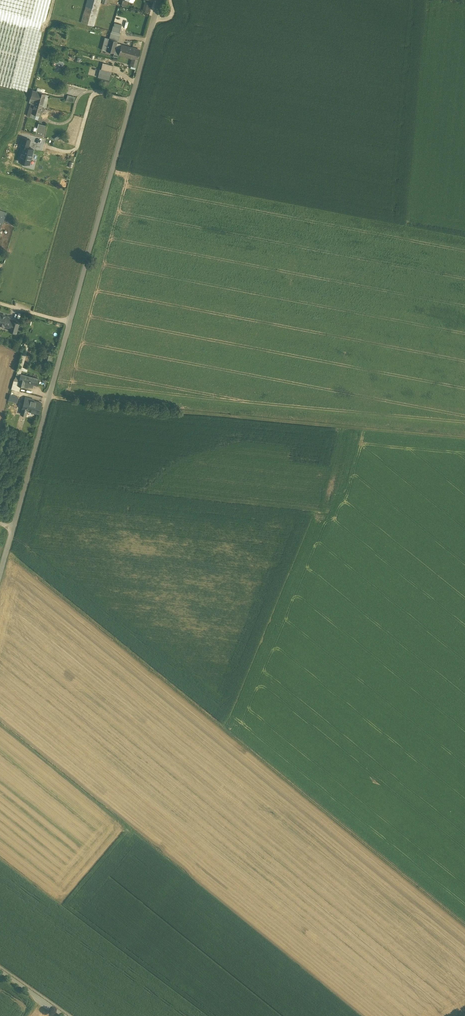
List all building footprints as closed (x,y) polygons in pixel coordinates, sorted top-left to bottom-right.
[(41,23),(46,19),(51,0),(0,0),(0,12),(41,23)] [(81,22),(94,26),(101,2),(102,2),(102,3),(106,5),(108,0),(87,0),(81,22)] [(0,12),(0,17),(40,27),(41,23),(0,12)] [(11,87),(27,91),(42,34),(40,27),(0,17),(0,84),(11,87)] [(114,23),(111,32),(115,33),(117,26),(121,27),(122,25),(114,23)] [(115,33),(111,32),(110,38),(117,40),(119,34),(115,33)] [(117,40),(110,38),(107,50),(114,52),(117,44),(117,40)] [(73,40),(71,47),(96,54),(98,46),(73,40)] [(132,48),(117,44),(114,52),(113,56),(118,57),(119,54),(128,56),(128,57),(130,58),(132,48)] [(140,50),(132,48),(130,58),(133,58),(131,64),(136,66),(138,59),(140,50)] [(113,65),(103,62),(101,69),(112,72),(113,65)] [(45,94),(33,90),(29,102),(31,103),(31,102),(42,106),(45,94)] [(42,106),(31,102),(31,103),(27,115),(32,117),(33,113),(39,114),(42,106)] [(46,125),(39,123),(37,130),(44,132),(46,125)] [(44,142),(37,140),(35,150),(42,152),(44,142)] [(33,149),(23,146),(19,161),(29,163),(33,149)] [(0,314),(0,324),(6,326),(6,325),(11,326),(12,323),(8,322),(9,318),(6,317),(5,315),(0,314)] [(19,323),(12,321),(11,326),(9,330),(16,332),(19,323)] [(18,373),(21,374),(22,370),(23,367),(29,346),(25,345),(19,368),(18,373)] [(39,378),(26,375),(25,381),(23,386),(28,387),(29,385),(32,386),(33,383),(37,384),(39,378)] [(19,381),(14,380),(12,388),(18,390),(20,385),(18,385),(19,381)] [(19,397),(10,394),(8,400),(17,402),(19,397)] [(41,402),(26,398),(21,413),(26,414),(27,409),(38,413),(41,402)]
